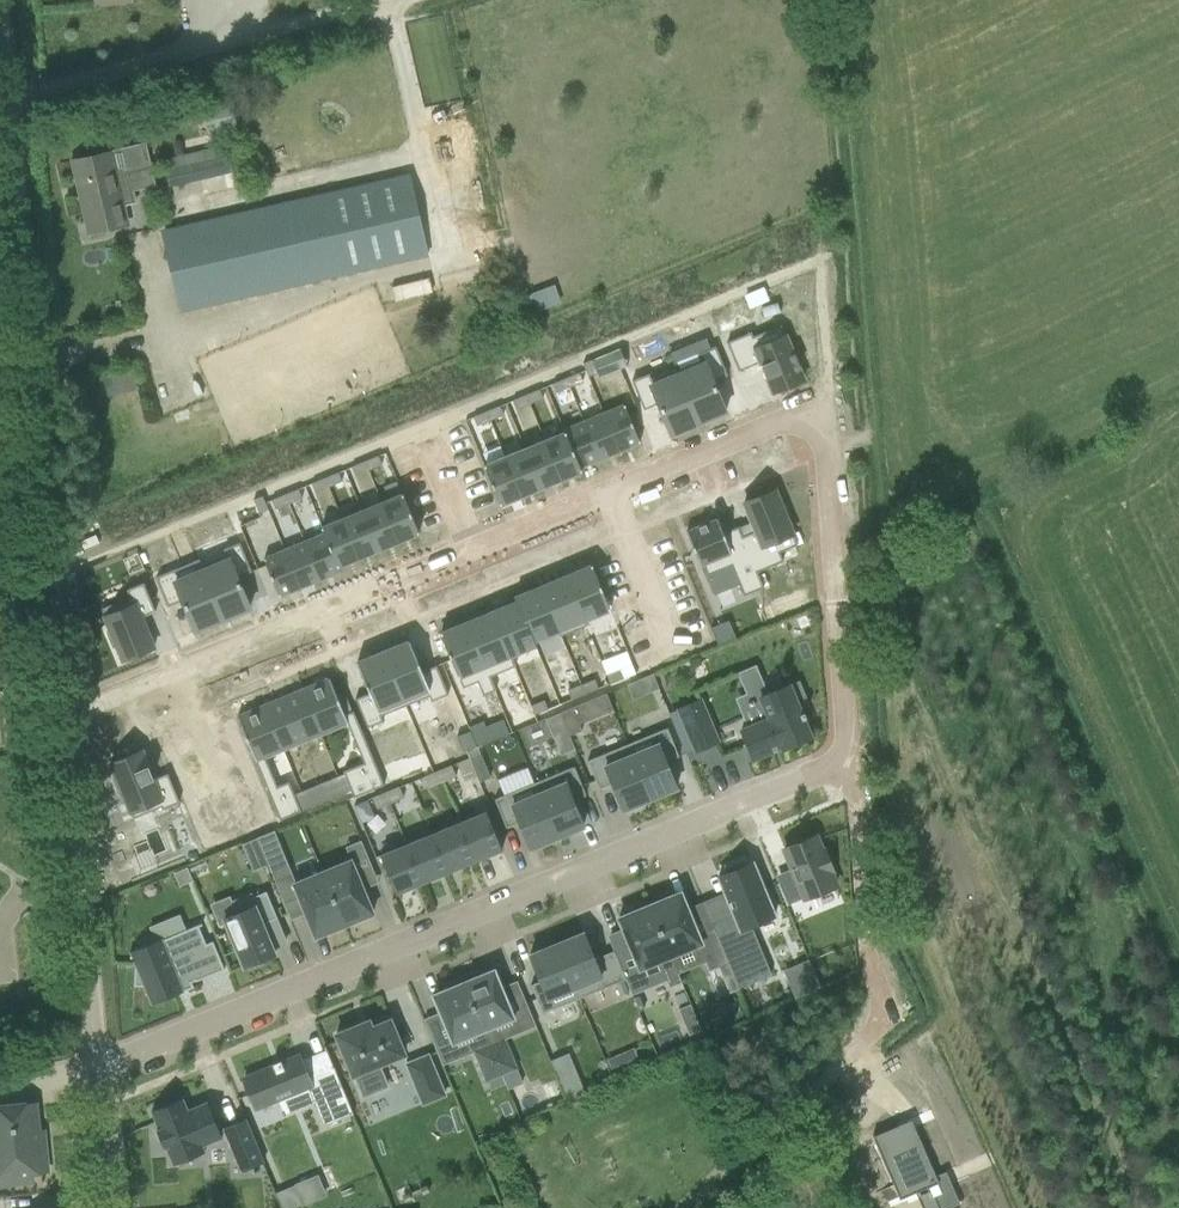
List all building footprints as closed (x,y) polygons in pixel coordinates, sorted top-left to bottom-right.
[(205,109),(211,135),(241,127),(234,102),(205,109)] [(67,131),(44,135),(47,147),(69,143),(67,131)] [(194,154),(200,180),(232,172),(226,146),(194,154)] [(112,152),(71,161),(76,184),(80,183),(82,192),(79,193),(87,230),(127,221),(123,205),(134,203),(131,190),(154,185),(150,167),(117,175),(112,152)] [(216,284),(179,292),(184,313),(207,307),(430,256),(411,173),(387,179),(393,207),(322,223),(315,195),(202,221),(216,284)] [(749,306),(768,299),(763,286),(744,294),(749,306)] [(751,332),(727,342),(739,371),(760,363),(772,393),(803,380),(797,365),(801,363),(795,349),(791,351),(781,325),(753,337),(751,332)] [(704,364),(678,374),(698,423),(726,412),(713,381),(727,376),(715,346),(699,353),(704,364)] [(592,361),(583,364),(588,378),(597,374),(592,361)] [(649,374),(632,381),(644,410),(658,404),(671,435),(698,423),(678,374),(676,369),(651,379),(649,374)] [(579,373),(566,379),(569,388),(583,382),(579,373)] [(566,379),(552,385),(556,394),(569,388),(566,379)] [(539,390),(526,396),(529,405),(543,399),(539,390)] [(526,396),(512,401),(516,410),(529,405),(526,396)] [(624,405),(603,414),(619,451),(640,443),(624,405)] [(499,406),(486,412),(490,421),(503,415),(499,406)] [(486,412),(473,417),(476,426),(490,421),(486,412)] [(603,414),(584,422),(599,459),(619,451),(603,414)] [(584,422),(564,430),(581,472),(582,472),(580,467),(599,459),(584,422)] [(564,433),(545,441),(561,480),(581,472),(564,430),(563,431),(564,433)] [(545,441),(525,449),(541,488),(561,480),(545,441)] [(525,449),(505,457),(521,497),(541,488),(525,449)] [(378,456),(365,462),(368,471),(382,465),(378,456)] [(505,457),(484,466),(500,505),(521,497),(505,457)] [(365,462),(351,467),(355,476),(368,471),(365,462)] [(338,473),(325,478),(328,487),(342,482),(338,473)] [(325,478),(311,484),(315,493),(328,487),(325,478)] [(298,489),(285,495),(289,504),(302,498),(298,489)] [(755,531),(742,536),(757,572),(783,561),(779,552),(797,545),(787,520),(791,518),(785,503),(780,505),(774,490),(743,503),(755,531)] [(402,494),(381,503),(398,542),(419,534),(402,494)] [(285,495),(272,500),(275,509),(289,504),(285,495)] [(262,496),(253,500),(259,514),(268,510),(262,496)] [(381,503),(361,511),(378,550),(398,542),(381,503)] [(361,511),(342,519),(358,559),(378,550),(361,511)] [(342,519),(322,528),(340,571),(341,571),(339,567),(358,559),(342,519)] [(717,519),(686,532),(700,566),(703,565),(707,576),(731,566),(743,596),(763,588),(757,572),(742,536),(738,527),(723,533),(717,519)] [(324,535),(305,542),(320,580),(340,571),(322,528),(321,528),(324,535)] [(305,542),(285,551),(300,588),(320,580),(305,542)] [(199,560),(198,560),(222,620),(250,608),(237,578),(252,572),(240,543),(224,549),(226,555),(201,565),(199,560)] [(285,551),(264,559),(279,596),(300,588),(285,551)] [(198,560),(156,577),(168,606),(182,601),(195,631),(222,620),(198,560)] [(592,566),(565,576),(586,626),(587,625),(585,620),(610,610),(592,566)] [(565,576),(540,587),(561,636),(586,626),(565,576)] [(129,597),(101,609),(111,631),(106,633),(113,648),(117,646),(123,661),(154,648),(141,618),(156,612),(144,583),(126,590),(129,597)] [(540,587),(515,597),(535,646),(536,645),(534,641),(557,631),(560,637),(561,636),(540,587)] [(516,602),(492,612),(514,667),(515,666),(511,656),(535,646),(515,597),(514,597),(516,602)] [(492,612),(466,622),(494,691),(496,691),(490,677),(514,667),(492,612)] [(466,622),(440,633),(463,688),(477,682),(483,696),(494,691),(466,622)] [(718,647),(736,640),(729,622),(711,629),(718,647)] [(409,641),(383,652),(406,706),(429,696),(431,702),(448,695),(436,666),(422,671),(409,641)] [(369,693),(355,699),(367,728),(383,721),(381,716),(406,706),(383,652),(357,662),(369,693)] [(768,719),(739,731),(751,760),(779,748),(780,751),(809,739),(797,708),(805,704),(796,683),(788,686),(787,686),(768,694),(756,665),(737,673),(750,703),(760,699),(768,719)] [(620,670),(606,675),(610,684),(623,679),(620,670)] [(653,674),(640,680),(646,694),(659,689),(653,674)] [(330,679),(303,690),(322,733),(346,723),(363,762),(342,771),(343,774),(329,780),(336,797),(351,791),(354,798),(384,785),(353,711),(344,715),(330,679)] [(594,680),(581,686),(585,695),(598,689),(594,680)] [(581,686),(568,691),(571,700),(585,695),(581,686)] [(303,690),(283,698),(302,741),(322,733),(303,690)] [(573,707),(559,713),(563,722),(568,735),(568,736),(581,731),(578,724),(613,710),(606,694),(573,707)] [(283,698),(264,706),(282,749),(302,741),(283,698)] [(677,707),(694,749),(716,740),(699,698),(677,707)] [(544,701),(531,706),(534,715),(548,710),(544,701)] [(264,706),(237,717),(280,820),(316,805),(309,788),(294,794),(289,781),(277,786),(265,757),(282,749),(264,706)] [(627,744),(650,800),(677,789),(666,763),(679,757),(667,728),(627,744)] [(486,732),(473,737),(476,746),(490,741),(486,732)] [(568,735),(555,740),(561,754),(574,748),(568,735)] [(612,785),(623,811),(650,800),(627,744),(587,761),(599,790),(612,785)] [(142,751),(111,764),(117,778),(112,780),(119,796),(123,794),(133,819),(161,807),(162,810),(179,803),(167,774),(153,779),(142,751)] [(481,756),(470,760),(477,776),(479,782),(488,779),(485,773),(488,772),(481,756)] [(469,758),(457,763),(464,782),(477,776),(470,760),(469,758)] [(442,782),(455,777),(451,765),(437,771),(442,782)] [(534,783),(557,838),(584,827),(573,801),(586,796),(574,766),(534,783)] [(442,782),(437,771),(424,776),(429,787),(442,782)] [(329,780),(319,784),(326,801),(336,797),(329,780)] [(534,783),(494,799),(506,828),(519,823),(530,849),(557,838),(534,783)] [(319,784),(309,788),(316,805),(326,801),(319,784)] [(403,798),(398,787),(385,792),(390,804),(403,798)] [(390,804),(385,792),(372,798),(376,809),(390,804)] [(502,850),(486,812),(459,823),(474,861),(502,850)] [(474,861),(459,823),(433,834),(448,872),(474,861)] [(256,838),(268,865),(274,881),(292,874),(274,831),(256,838)] [(448,872),(433,834),(407,845),(422,883),(448,872)] [(816,837),(784,850),(792,869),(804,898),(836,885),(830,872),(833,871),(825,850),(822,852),(816,837)] [(256,838),(241,844),(253,872),(268,865),(256,838)] [(350,845),(356,859),(367,855),(361,840),(350,845)] [(422,883),(407,845),(380,856),(395,894),(422,883)] [(373,913),(351,861),(322,872),(344,925),(373,913)] [(733,914),(711,923),(714,929),(728,964),(737,988),(771,974),(751,925),(775,916),(753,862),(745,866),(743,861),(724,868),(726,873),(718,877),(733,914)] [(187,867),(174,872),(179,885),(192,880),(187,867)] [(344,925),(322,872),(293,884),(316,937),(344,925)] [(656,896),(658,901),(649,905),(670,956),(671,956),(698,945),(709,971),(728,964),(714,929),(698,936),(680,892),(676,894),(674,889),(656,896)] [(224,919),(244,967),(247,965),(248,969),(262,963),(261,960),(275,954),(262,924),(277,918),(266,892),(252,898),(250,895),(232,902),(237,914),(224,919)] [(670,956),(649,905),(640,909),(638,904),(620,911),(622,916),(618,918),(639,969),(658,961),(669,988),(682,983),(671,956),(670,956)] [(135,964),(133,986),(144,986),(152,1005),(194,988),(192,983),(195,981),(196,982),(225,970),(213,941),(206,944),(199,927),(202,925),(201,924),(160,940),(162,946),(157,948),(154,941),(129,951),(135,964)] [(583,933),(556,944),(579,999),(614,984),(623,980),(626,979),(614,951),(594,959),(583,933)] [(579,999),(556,944),(530,955),(541,981),(531,985),(543,1014),(579,999)] [(807,960),(783,971),(795,998),(819,986),(807,960)] [(514,1018),(494,969),(478,976),(477,971),(461,978),(501,1075),(517,1069),(504,1038),(500,1039),(494,1026),(514,1018)] [(501,1075),(461,978),(445,984),(447,989),(432,995),(452,1044),(472,1036),(477,1049),(473,1051),(486,1082),(501,1075)] [(623,980),(614,984),(619,995),(628,991),(623,980)] [(695,1016),(683,1021),(689,1034),(701,1030),(695,1016)] [(404,1055),(390,1020),(372,1028),(369,1021),(336,1035),(353,1076),(354,1075),(363,1097),(387,1087),(378,1065),(404,1055)] [(429,1053),(404,1063),(422,1107),(447,1096),(429,1053)] [(569,1054),(552,1061),(568,1100),(585,1093),(569,1054)] [(273,1066),(244,1078),(257,1109),(308,1088),(324,1126),(353,1114),(334,1067),(307,1078),(298,1056),(282,1062),(281,1060),(280,1061),(280,1062),(274,1064),(274,1063),(273,1064),(273,1066)] [(182,1098),(151,1111),(159,1129),(157,1130),(164,1148),(166,1147),(174,1165),(205,1152),(202,1146),(222,1138),(207,1102),(194,1108),(195,1110),(188,1113),(182,1098)] [(0,1106),(0,1183),(33,1180),(32,1172),(47,1170),(43,1139),(38,1139),(35,1103),(0,1106)] [(245,1119),(223,1128),(242,1172),(263,1163),(245,1119)] [(875,1138),(900,1199),(929,1187),(937,1207),(961,1207),(947,1174),(937,1178),(913,1122),(875,1138)] [(277,1194),(283,1207),(293,1207),(302,1204),(295,1186),(277,1194)]
